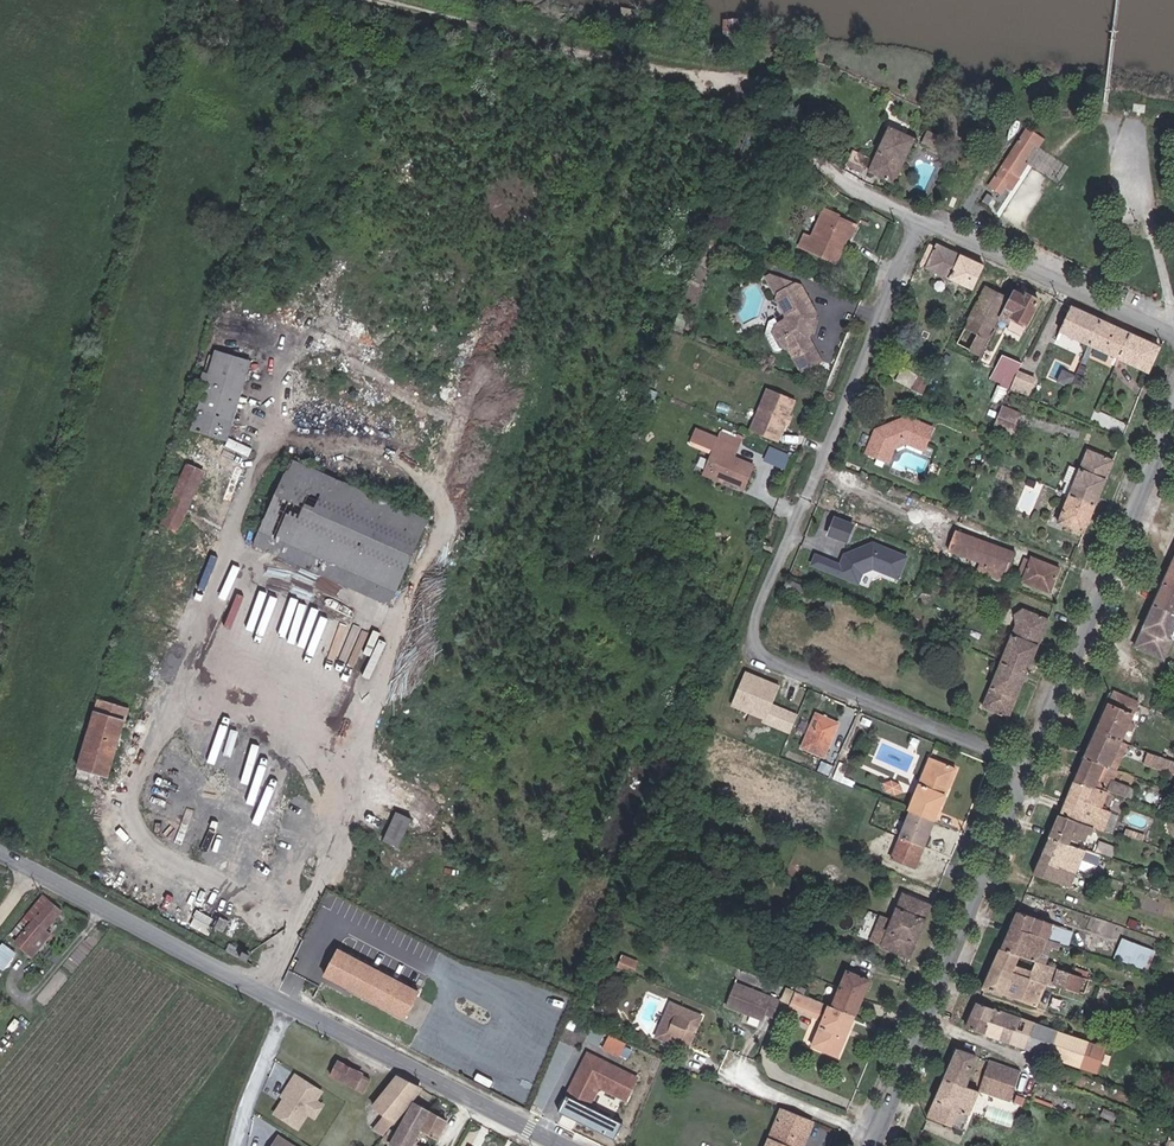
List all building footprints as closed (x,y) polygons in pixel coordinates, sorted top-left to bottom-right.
[(642,67),(657,73),(661,60),(646,55),(642,67)] [(1031,138),(1035,140),(1041,132),(1023,121),(993,168),(1004,175),(1009,167),(1015,171),(1024,158),(1020,155),(1031,138)] [(871,178),(897,190),(916,145),(890,134),(871,178)] [(852,160),(847,172),(862,179),(868,166),(852,160)] [(817,209),(824,212),(827,204),(820,202),(817,209)] [(844,230),(847,231),(852,218),(835,211),(836,208),(827,204),(824,212),(817,209),(811,223),(816,225),(813,234),(808,232),(802,230),(797,242),(833,256),(844,230)] [(808,232),(813,234),(816,225),(811,223),(808,232)] [(702,243),(708,245),(711,237),(705,234),(702,243)] [(971,281),(981,259),(935,240),(925,262),(971,281)] [(694,263),(701,265),(706,252),(700,249),(694,263)] [(981,350),(998,313),(1008,292),(984,281),(956,339),(981,350)] [(790,282),(777,290),(776,294),(785,308),(784,313),(776,318),(776,326),(785,340),(791,342),(809,369),(829,356),(811,329),(811,327),(809,324),(809,317),(812,314),(812,307),(796,282),(790,282)] [(1010,312),(1024,318),(1036,293),(1022,286),(1021,288),(1011,284),(1008,292),(998,313),(1007,317),(1010,312)] [(1058,324),(1088,337),(1099,312),(1070,299),(1058,324)] [(1093,339),(1118,350),(1129,325),(1099,312),(1088,337),(1080,354),(1085,356),(1093,339)] [(782,343),(785,340),(776,326),(776,318),(772,317),(769,319),(768,328),(776,342),(782,343)] [(1118,350),(1147,363),(1159,339),(1129,325),(1118,350)] [(1016,366),(1021,355),(1002,347),(995,362),(1003,366),(1010,369),(1014,371),(1016,366)] [(240,420),(251,424),(272,360),(238,349),(234,360),(258,367),(240,420)] [(216,413),(240,420),(258,367),(234,360),(216,413)] [(888,374),(905,381),(910,366),(893,360),(888,374)] [(992,394),(998,396),(1010,369),(1003,366),(992,394)] [(1016,366),(1014,371),(1009,383),(1025,389),(1032,373),(1016,366)] [(906,382),(920,388),(926,374),(912,368),(906,382)] [(749,427),(777,438),(785,419),(788,411),(794,395),(766,384),(749,427)] [(994,420),(1012,427),(1021,405),(1003,398),(994,420)] [(925,440),(932,422),(905,411),(895,416),(895,419),(891,420),(887,419),(874,425),(864,448),(874,452),(878,450),(880,443),(887,440),(891,442),(905,436),(915,440),(917,437),(925,440)] [(736,453),(739,443),(718,435),(696,427),(691,438),(714,446),(720,448),(711,472),(726,477),(747,485),(756,460),(736,453)] [(721,428),(718,435),(739,443),(742,435),(721,428)] [(874,452),(882,455),(891,442),(887,440),(880,443),(878,450),(874,452)] [(1070,487),(1097,497),(1115,453),(1089,442),(1081,462),(1070,487)] [(771,444),(764,459),(783,467),(790,453),(771,444)] [(726,477),(711,472),(720,448),(714,446),(705,474),(725,481),(726,477)] [(1064,485),(1070,487),(1081,462),(1071,458),(1065,473),(1068,475),(1064,485)] [(408,597),(446,529),(311,463),(275,531),(408,597)] [(177,523),(196,532),(224,474),(205,466),(177,523)] [(1059,516),(1086,527),(1097,497),(1070,487),(1059,516)] [(832,530),(848,536),(854,521),(838,515),(832,530)] [(951,546),(1010,566),(1017,546),(958,525),(951,546)] [(400,613),(408,597),(275,531),(268,546),(400,613)] [(824,553),(817,550),(813,560),(860,578),(864,568),(875,563),(897,572),(906,550),(874,537),(846,550),(845,553),(846,556),(845,561),(830,555),(826,557),(823,555),(824,553)] [(1056,580),(1063,561),(1034,549),(1032,553),(1024,550),(1018,566),(1025,569),(1024,574),(1042,580),(1044,576),(1056,580)] [(1042,580),(1054,585),(1056,580),(1044,576),(1042,580)] [(802,592),(805,584),(789,577),(786,585),(802,592)] [(1173,613),(1173,586),(1170,584),(1165,596),(1160,607),(1173,613)] [(826,607),(833,610),(841,591),(833,588),(826,607)] [(1004,655),(1031,665),(1052,614),(1024,603),(1019,606),(1021,613),(1004,655)] [(1160,607),(1141,647),(1169,660),(1173,650),(1173,613),(1160,607)] [(986,700),(1013,710),(1031,665),(1004,655),(986,700)] [(777,703),(783,687),(769,682),(767,684),(764,683),(763,680),(749,674),(736,706),(771,720),(777,703)] [(1091,694),(1099,697),(1102,690),(1095,686),(1091,694)] [(1122,737),(1129,740),(1145,703),(1121,692),(1104,730),(1122,737)] [(776,722),(782,705),(777,703),(771,720),(776,722)] [(78,766),(106,776),(128,714),(100,704),(78,766)] [(796,730),(803,713),(782,705),(776,722),(796,730)] [(809,744),(831,752),(844,719),(821,711),(809,744)] [(1116,767),(1118,765),(1129,740),(1122,737),(1104,730),(1091,758),(1116,767)] [(1156,751),(1151,764),(1173,773),(1173,758),(1156,751)] [(962,762),(935,752),(915,804),(918,805),(941,814),(962,762)] [(1115,784),(1110,782),(1116,767),(1091,758),(1088,766),(1080,783),(1099,791),(1100,788),(1101,784),(1113,789),(1115,784)] [(863,777),(851,772),(855,761),(847,759),(841,775),(861,783),(863,777)] [(904,779),(896,776),(889,779),(893,786),(900,789),(908,786),(904,779)] [(1139,791),(1134,789),(1135,786),(1119,779),(1115,790),(1137,798),(1139,791)] [(1097,830),(1099,830),(1113,793),(1100,788),(1099,791),(1080,783),(1064,818),(1097,830)] [(1168,810),(1173,795),(1173,792),(1154,785),(1147,802),(1168,810)] [(907,833),(930,842),(941,814),(921,806),(918,805),(907,833)] [(380,839),(395,846),(407,816),(392,810),(380,839)] [(1076,836),(1088,841),(1091,833),(1096,834),(1097,830),(1064,818),(1054,838),(1072,845),(1076,836)] [(899,853),(922,862),(930,842),(907,833),(899,853)] [(1080,873),(1088,851),(1083,849),(1072,845),(1054,838),(1048,853),(1069,862),(1067,868),(1080,873)] [(97,862),(104,866),(117,849),(110,844),(97,862)] [(1099,855),(1110,859),(1114,848),(1103,844),(1099,855)] [(1080,873),(1067,868),(1069,862),(1048,853),(1038,875),(1074,890),(1080,873)] [(900,913),(929,925),(939,898),(911,887),(900,913)] [(21,942),(35,952),(68,912),(55,901),(21,942)] [(918,952),(929,925),(900,913),(891,909),(880,935),(890,939),(889,941),(918,952)] [(224,923),(233,928),(238,916),(229,912),(224,923)] [(1057,945),(1058,942),(1063,928),(1022,912),(1015,928),(1057,945)] [(1088,947),(1086,953),(1058,942),(1057,945),(1015,928),(1005,949),(1050,965),(1101,983),(1111,955),(1088,947)] [(1121,938),(1115,958),(1151,968),(1156,947),(1121,938)] [(229,947),(241,953),(246,946),(234,940),(229,947)] [(2,970),(16,951),(2,941),(0,944),(0,969),(2,970)] [(415,1012),(428,985),(349,944),(335,970),(415,1012)] [(247,955),(255,959),(260,950),(253,946),(247,955)] [(1099,988),(1101,983),(1050,965),(1005,949),(988,989),(1042,1007),(1051,984),(1060,987),(1061,984),(1091,994),(1094,986),(1099,988)] [(629,955),(624,967),(639,973),(643,961),(629,955)] [(818,968),(822,961),(807,955),(804,963),(818,968)] [(841,1002),(863,1010),(878,975),(856,966),(841,1002)] [(781,1013),(788,993),(742,976),(732,1003),(751,1009),(752,1007),(756,1008),(755,1011),(770,1016),(773,1010),(781,1013)] [(863,1010),(841,1002),(796,984),(792,995),(800,998),(799,1000),(833,1014),(822,1041),(846,1051),(863,1010)] [(556,1004),(572,1011),(579,997),(563,989),(556,1004)] [(666,1036),(670,1037),(683,1002),(679,1000),(666,1036)] [(708,1020),(704,1018),(706,1011),(683,1002),(670,1037),(692,1046),(695,1039),(699,1041),(708,1020)] [(1008,1028),(1014,1015),(1002,1011),(981,1004),(975,1016),(992,1022),(1008,1028)] [(1004,1041),(1015,1045),(1025,1019),(1014,1015),(1008,1028),(1004,1041)] [(970,1028),(987,1035),(992,1022),(975,1016),(970,1028)] [(1015,1045),(1030,1050),(1040,1025),(1025,1019),(1015,1045)] [(996,1038),(1004,1041),(1008,1028),(992,1022),(987,1035),(996,1038)] [(1052,1064),(1054,1059),(1064,1033),(1040,1025),(1030,1050),(1049,1057),(1047,1061),(1052,1064)] [(1054,1059),(1102,1075),(1112,1050),(1064,1033),(1054,1059)] [(610,1049),(626,1055),(632,1041),(616,1035),(610,1049)] [(947,1080),(965,1086),(978,1057),(960,1051),(947,1080)] [(586,1073),(598,1079),(607,1058),(594,1054),(586,1073)] [(607,1085),(636,1098),(645,1075),(607,1058),(598,1079),(588,1102),(598,1107),(607,1085)] [(1023,1073),(990,1062),(980,1092),(986,1093),(1012,1103),(1023,1073)] [(367,1093),(374,1079),(346,1064),(337,1078),(367,1093)] [(1059,1080),(1076,1086),(1080,1077),(1062,1070),(1059,1080)] [(575,1097),(588,1102),(598,1079),(586,1073),(575,1097)] [(319,1091),(293,1075),(287,1084),(290,1086),(274,1114),(297,1128),(306,1113),(314,1100),(319,1091)] [(378,1132),(387,1141),(425,1095),(429,1090),(406,1078),(401,1083),(379,1112),(388,1119),(378,1132)] [(930,1119),(968,1133),(986,1093),(980,1092),(965,1086),(947,1080),(930,1119)] [(314,1117),(322,1104),(314,1100),(306,1113),(314,1117)] [(796,1105),(780,1145),(813,1145),(811,1145),(822,1115),(796,1105)] [(419,1107),(399,1144),(391,1140),(389,1145),(391,1145),(421,1145),(427,1135),(442,1142),(451,1123),(419,1107)]
